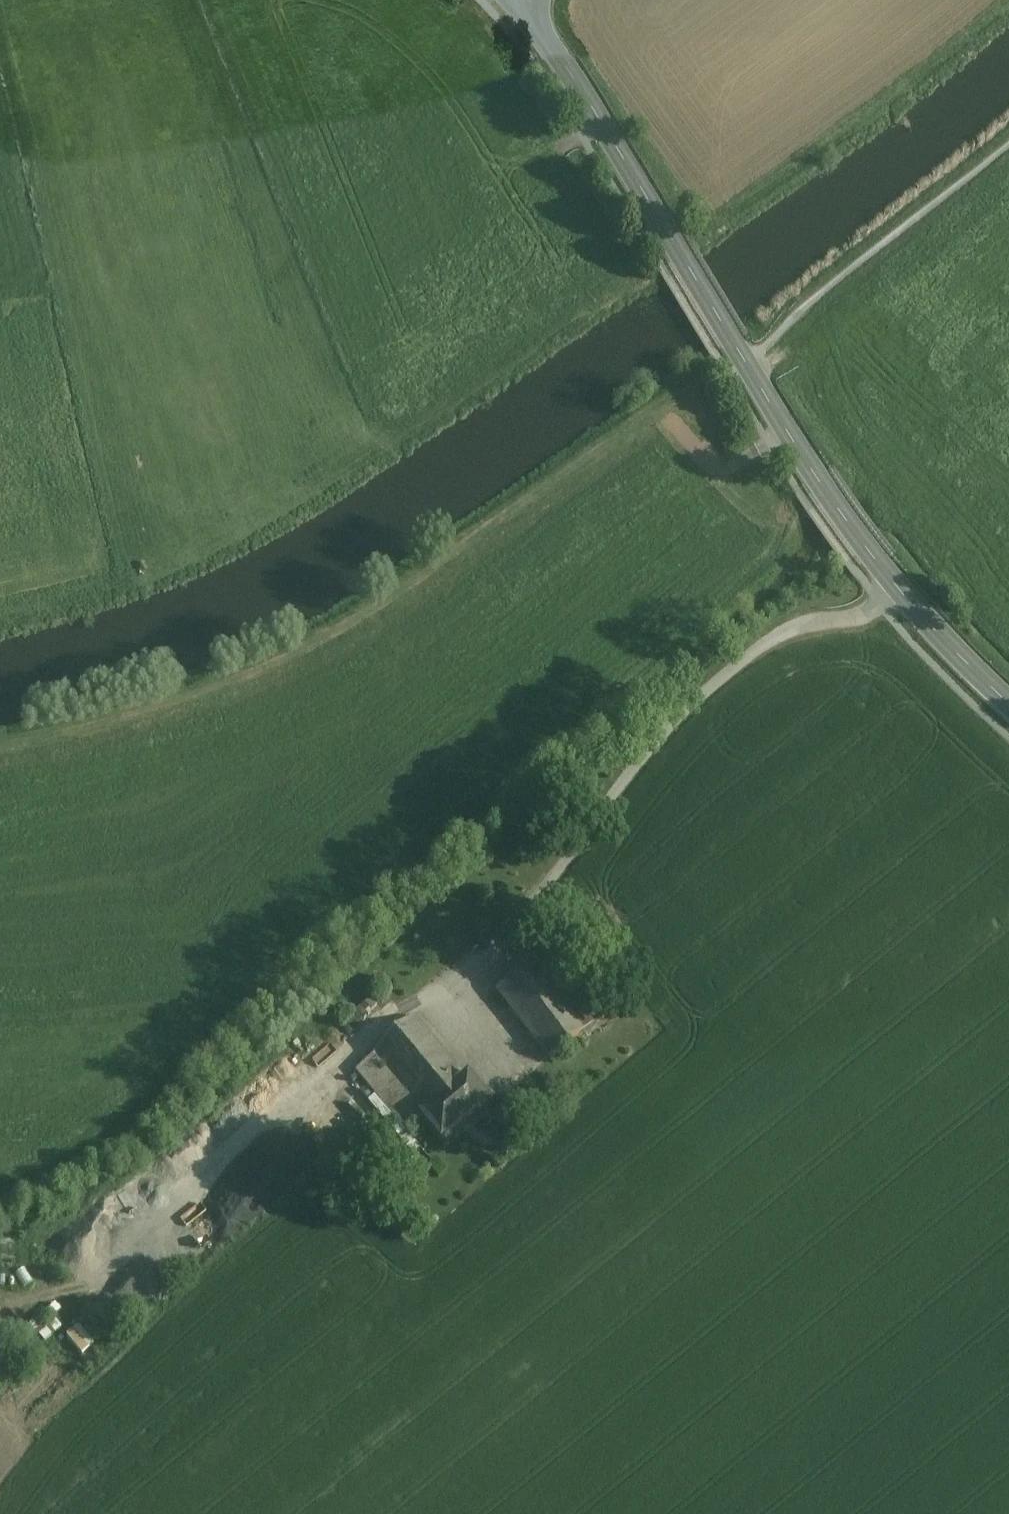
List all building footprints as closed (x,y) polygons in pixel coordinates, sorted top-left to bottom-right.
[(481,937),(460,914),(449,924),(470,947),(481,937)] [(449,924),(396,972),(416,995),(470,947),(449,924)] [(561,942),(532,964),(584,1032),(613,1010),(561,942)] [(584,1032),(532,964),(497,990),(549,1057),(584,1032)] [(420,1116),(465,1078),(414,1018),(356,1071),(406,1130),(421,1117),(420,1116)] [(465,1078),(420,1116),(421,1117),(441,1140),(488,1101),(467,1076),(465,1078)] [(523,1079),(516,1077),(510,1082),(512,1090),(519,1092),(525,1087),(523,1079)] [(70,1334),(83,1351),(91,1345),(77,1328),(70,1334)]
